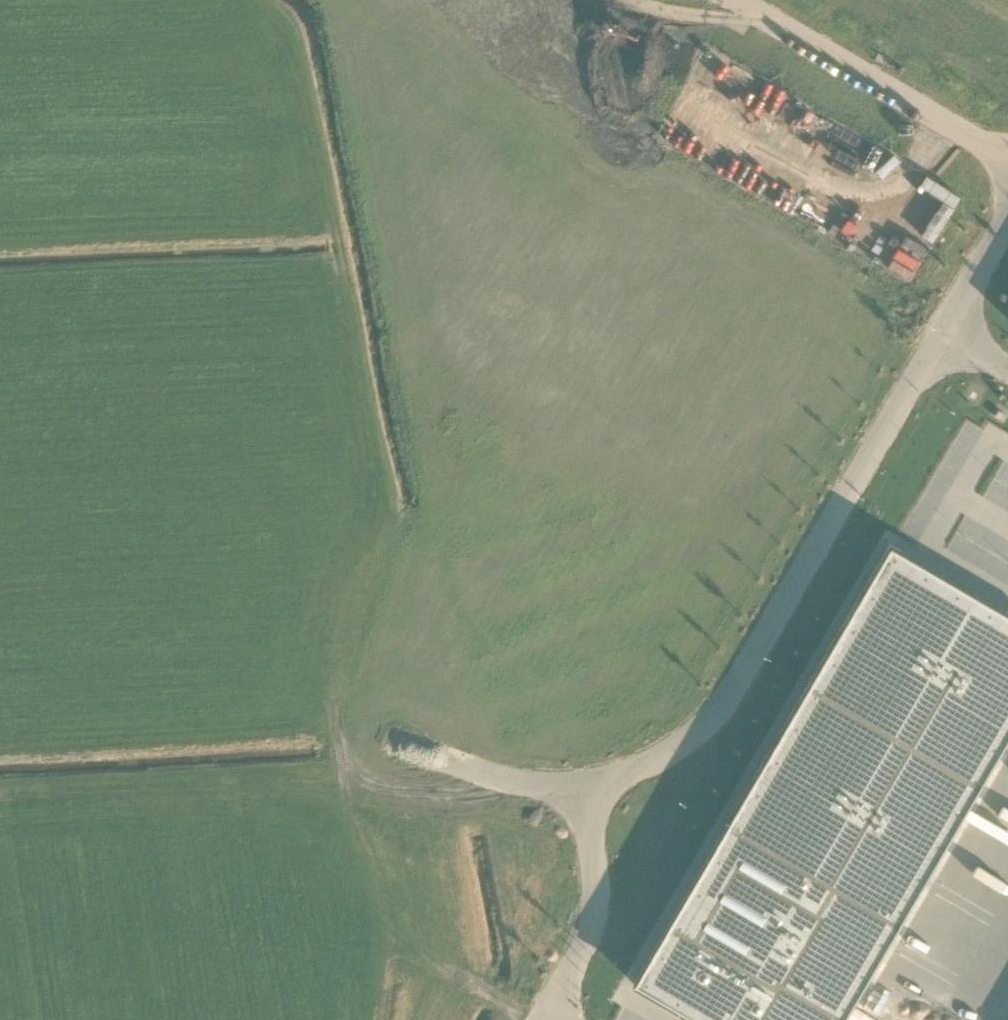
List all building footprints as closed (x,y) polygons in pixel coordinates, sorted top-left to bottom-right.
[(635,985),(694,1019),(848,1019),(845,1018),(847,1014),(850,1009),(1007,738),(1007,616),(892,549),(893,548),(891,547),(635,985)]
